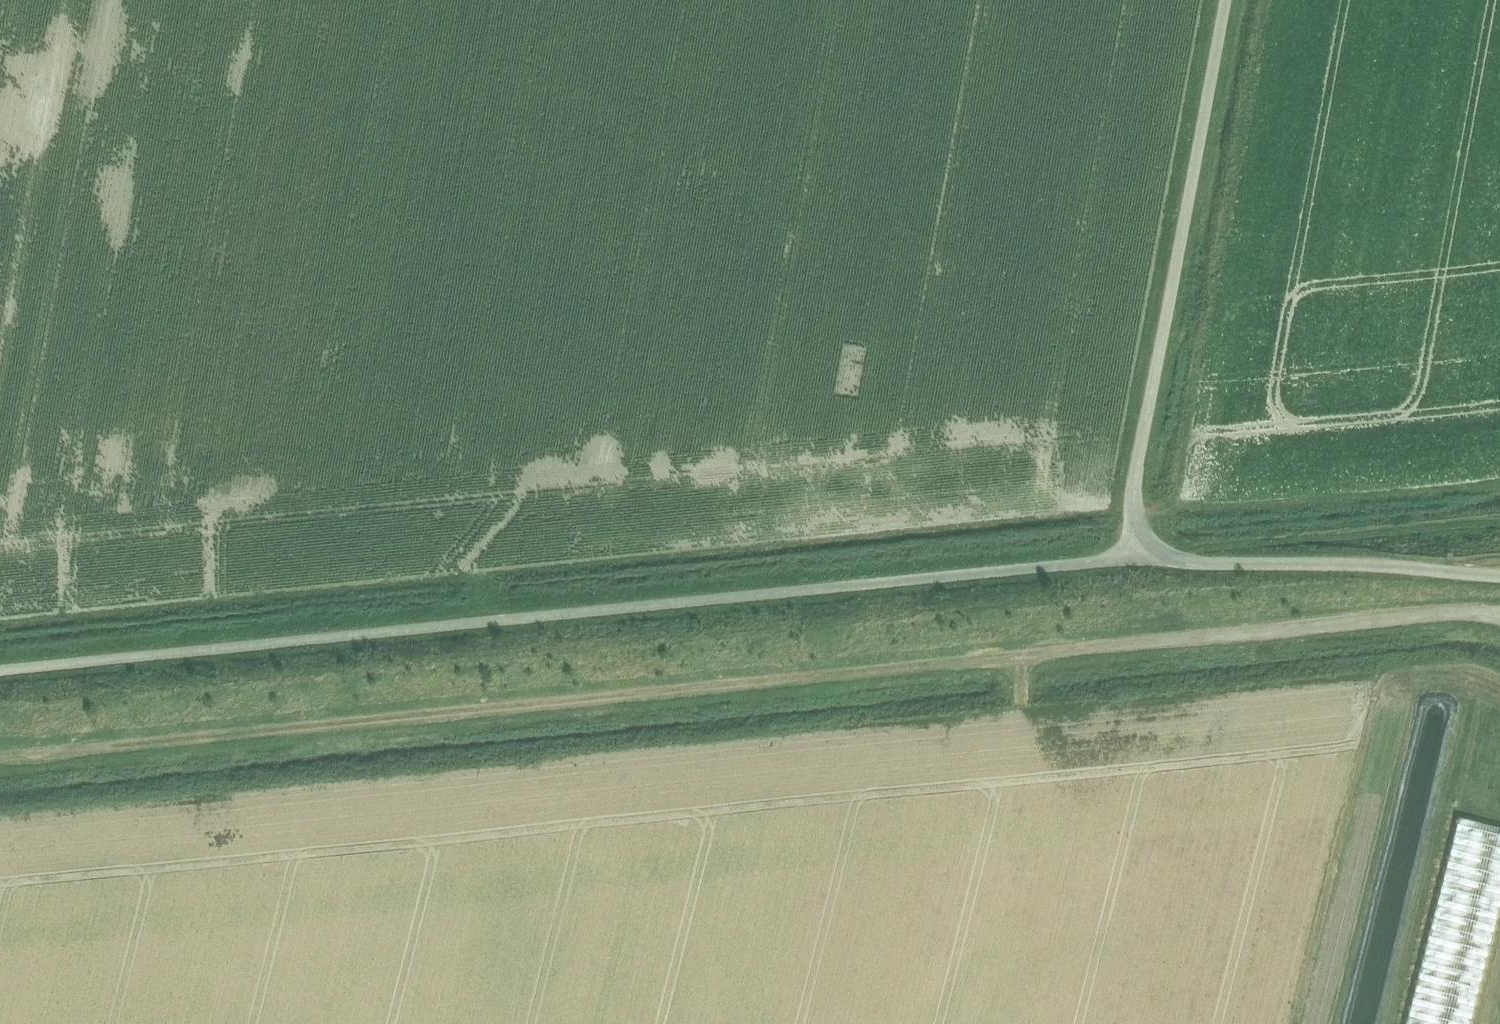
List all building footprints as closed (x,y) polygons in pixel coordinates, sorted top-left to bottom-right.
[(1407,1023),(1470,1023),(1499,904),(1499,828),(1459,817),(1407,1023)]
